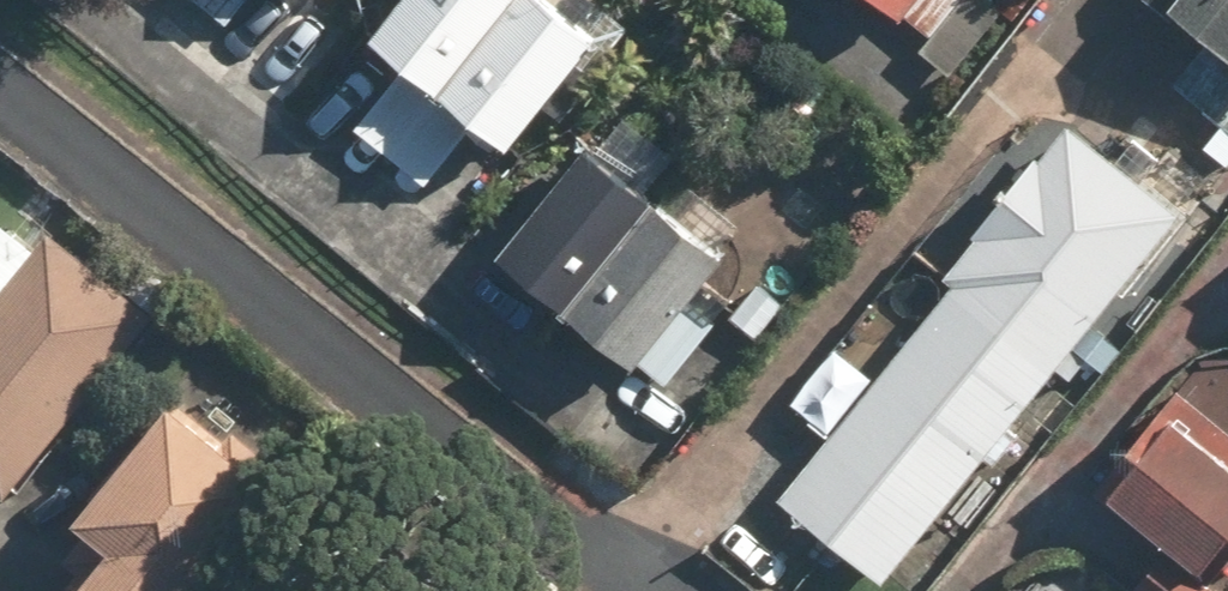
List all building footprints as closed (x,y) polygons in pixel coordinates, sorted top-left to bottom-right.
[(512,0),(391,0),(356,44),(430,103),(512,0)] [(430,103),(500,158),(595,38),(581,27),(599,5),(592,0),(512,0),(430,103)] [(891,25),(910,0),(859,0),(891,25)] [(1194,46),(1168,76),(1227,127),(1227,0),(1139,0),(1194,46)] [(555,318),(651,198),(639,189),(667,153),(619,115),(591,150),(574,137),(478,257),(555,318)] [(1119,300),(1183,217),(1136,180),(1153,158),(1123,135),(1106,157),(1062,122),(941,278),(946,282),(771,507),(875,589),(1107,291),(1119,300)] [(651,198),(555,318),(627,376),(635,366),(661,386),(705,332),(679,311),(723,256),(651,198)] [(41,235),(0,289),(0,497),(141,313),(41,235)] [(1090,496),(1184,574),(1215,536),(1227,546),(1227,438),(1163,384),(1109,448),(1122,458),(1090,496)] [(165,399),(62,526),(98,555),(69,590),(172,590),(263,478),(165,399)]
